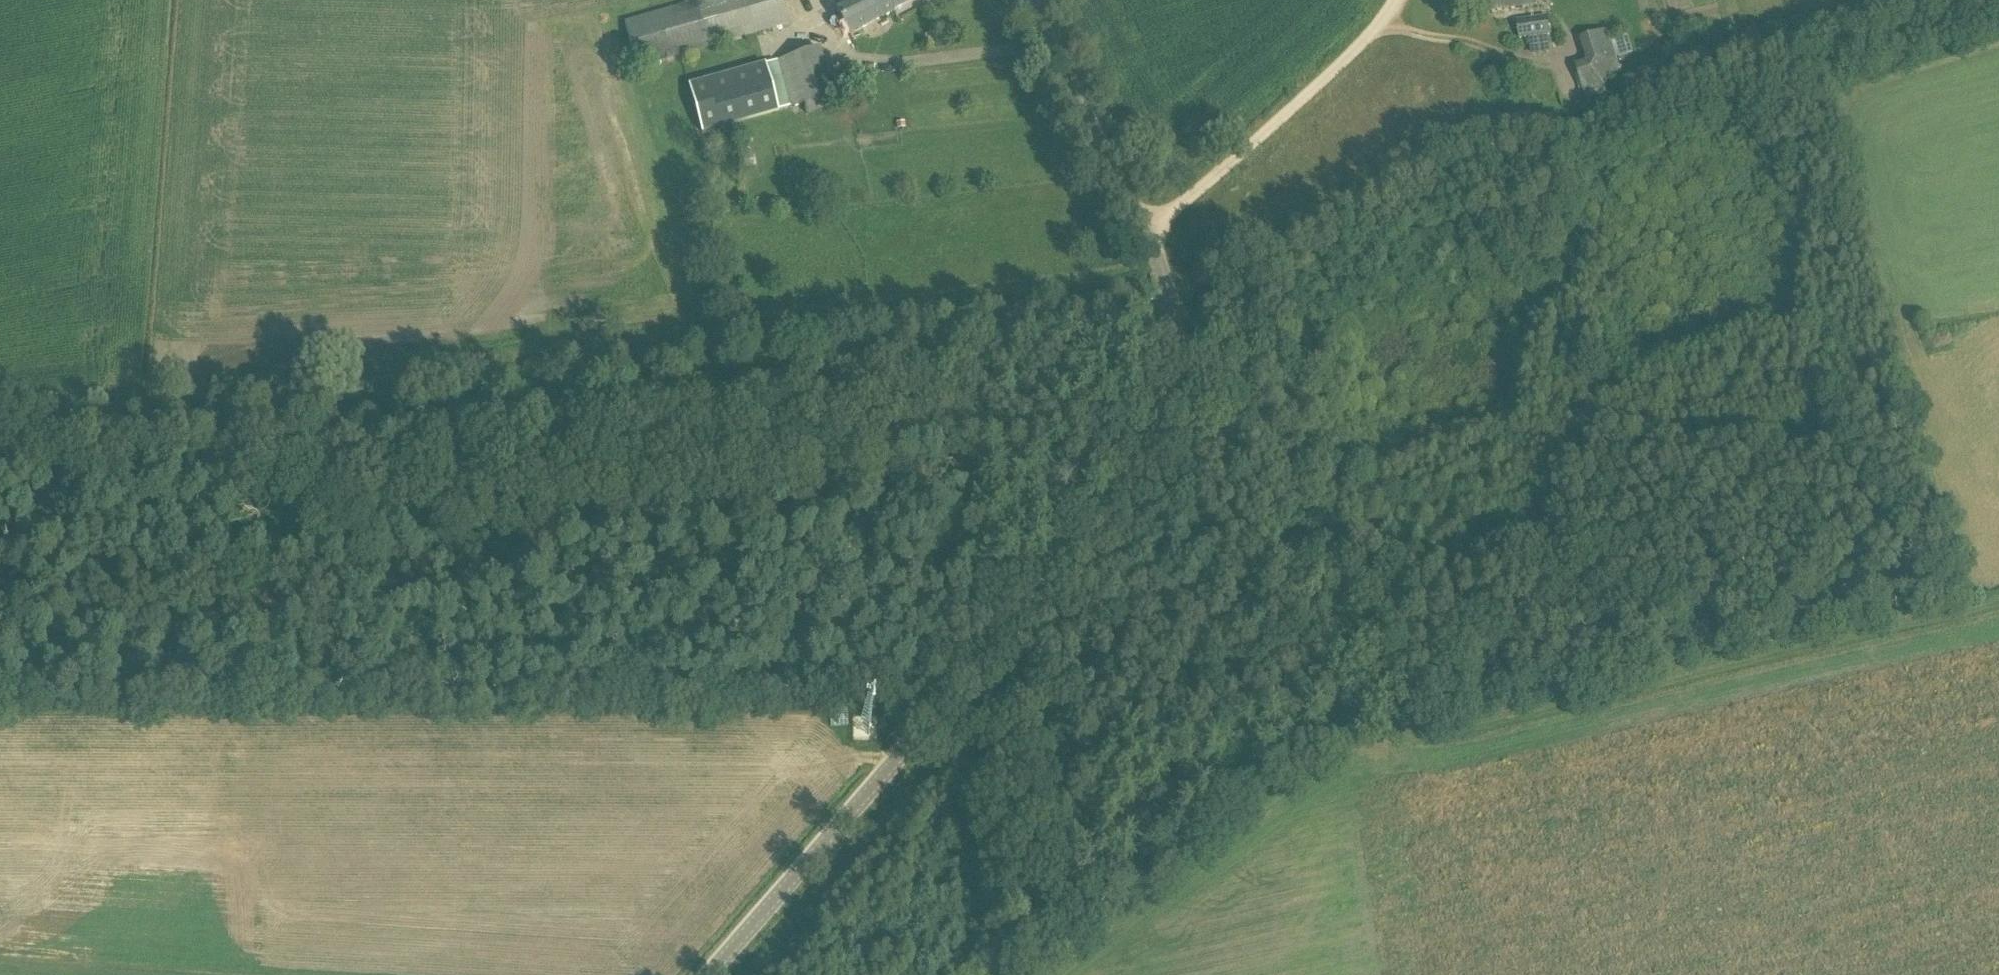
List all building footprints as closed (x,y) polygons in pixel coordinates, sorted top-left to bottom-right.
[(639,69),(790,25),(783,0),(707,0),(626,23),(639,69)] [(849,36),(895,13),(894,12),(918,0),(846,0),(834,5),(849,36)] [(1493,11),(1535,5),(1534,0),(1491,0),(1493,11)] [(1518,21),(1521,38),(1550,34),(1548,17),(1518,21)] [(1578,64),(1586,91),(1608,85),(1619,62),(1609,30),(1583,38),(1590,60),(1578,64)] [(1541,62),(1558,60),(1555,36),(1538,39),(1541,62)] [(835,50),(815,50),(815,85),(799,85),(799,101),(834,102),(835,50)] [(689,87),(702,133),(779,111),(766,65),(689,87)] [(723,149),(719,136),(703,140),(707,153),(723,149)]
